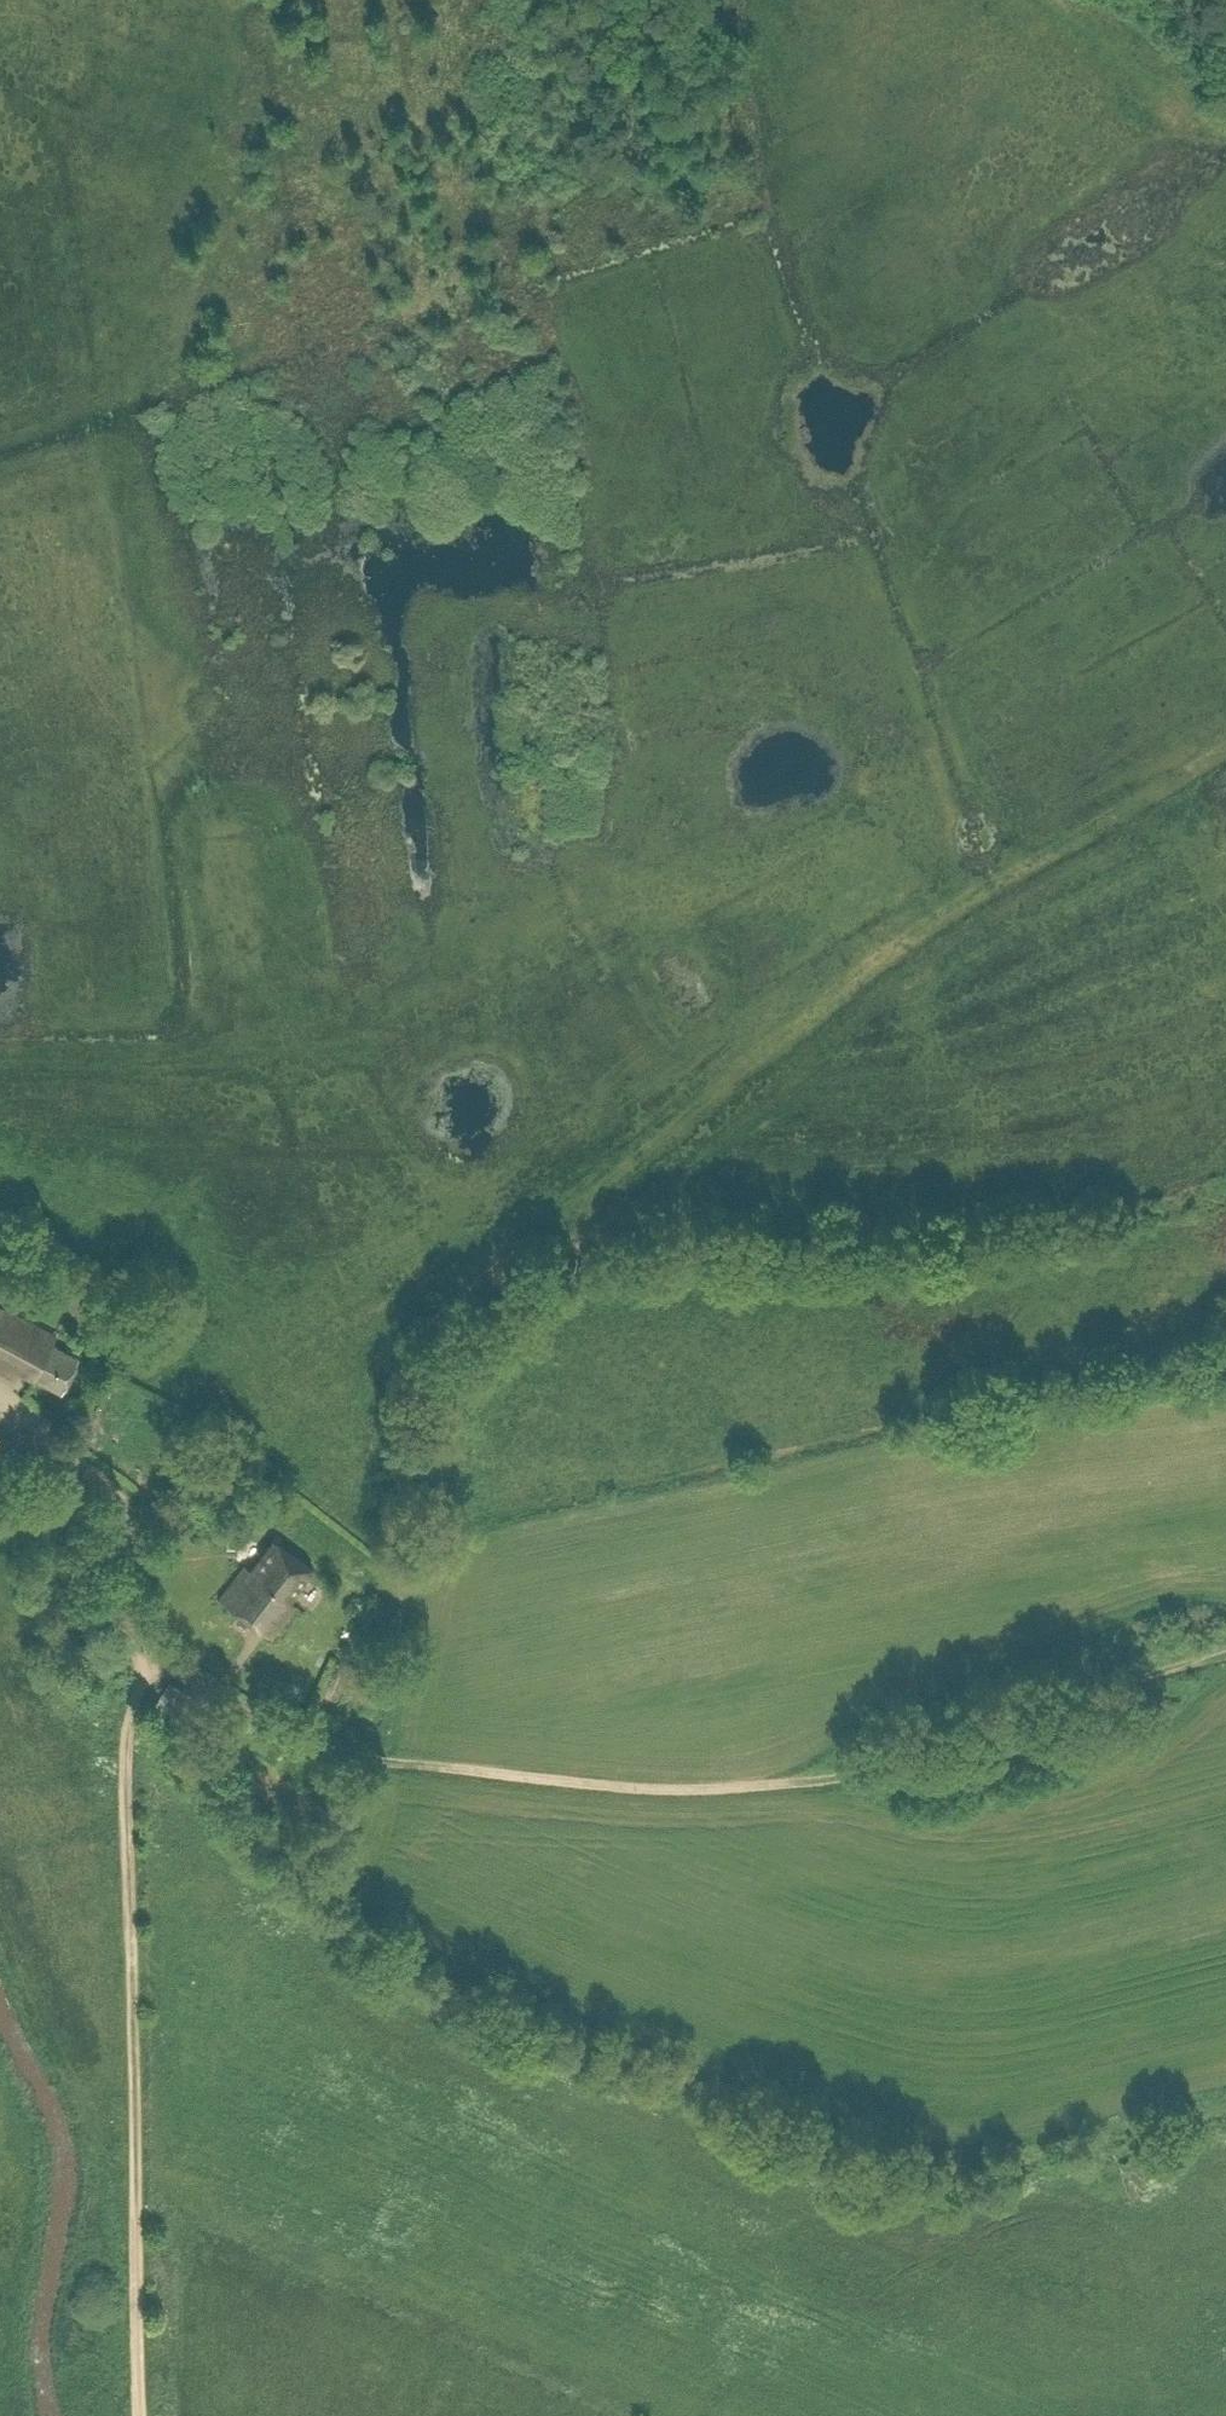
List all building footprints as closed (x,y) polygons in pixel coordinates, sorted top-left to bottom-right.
[(51,1344),(55,1336),(0,1308),(0,1369),(15,1377),(19,1370),(59,1391),(77,1357),(51,1344)] [(20,1429),(0,1418),(0,1463),(20,1429)] [(311,1571),(272,1540),(250,1569),(244,1564),(218,1598),(270,1638),(296,1604),(290,1599),(311,1571)] [(170,1680),(154,1705),(187,1724),(201,1699),(170,1680)]
